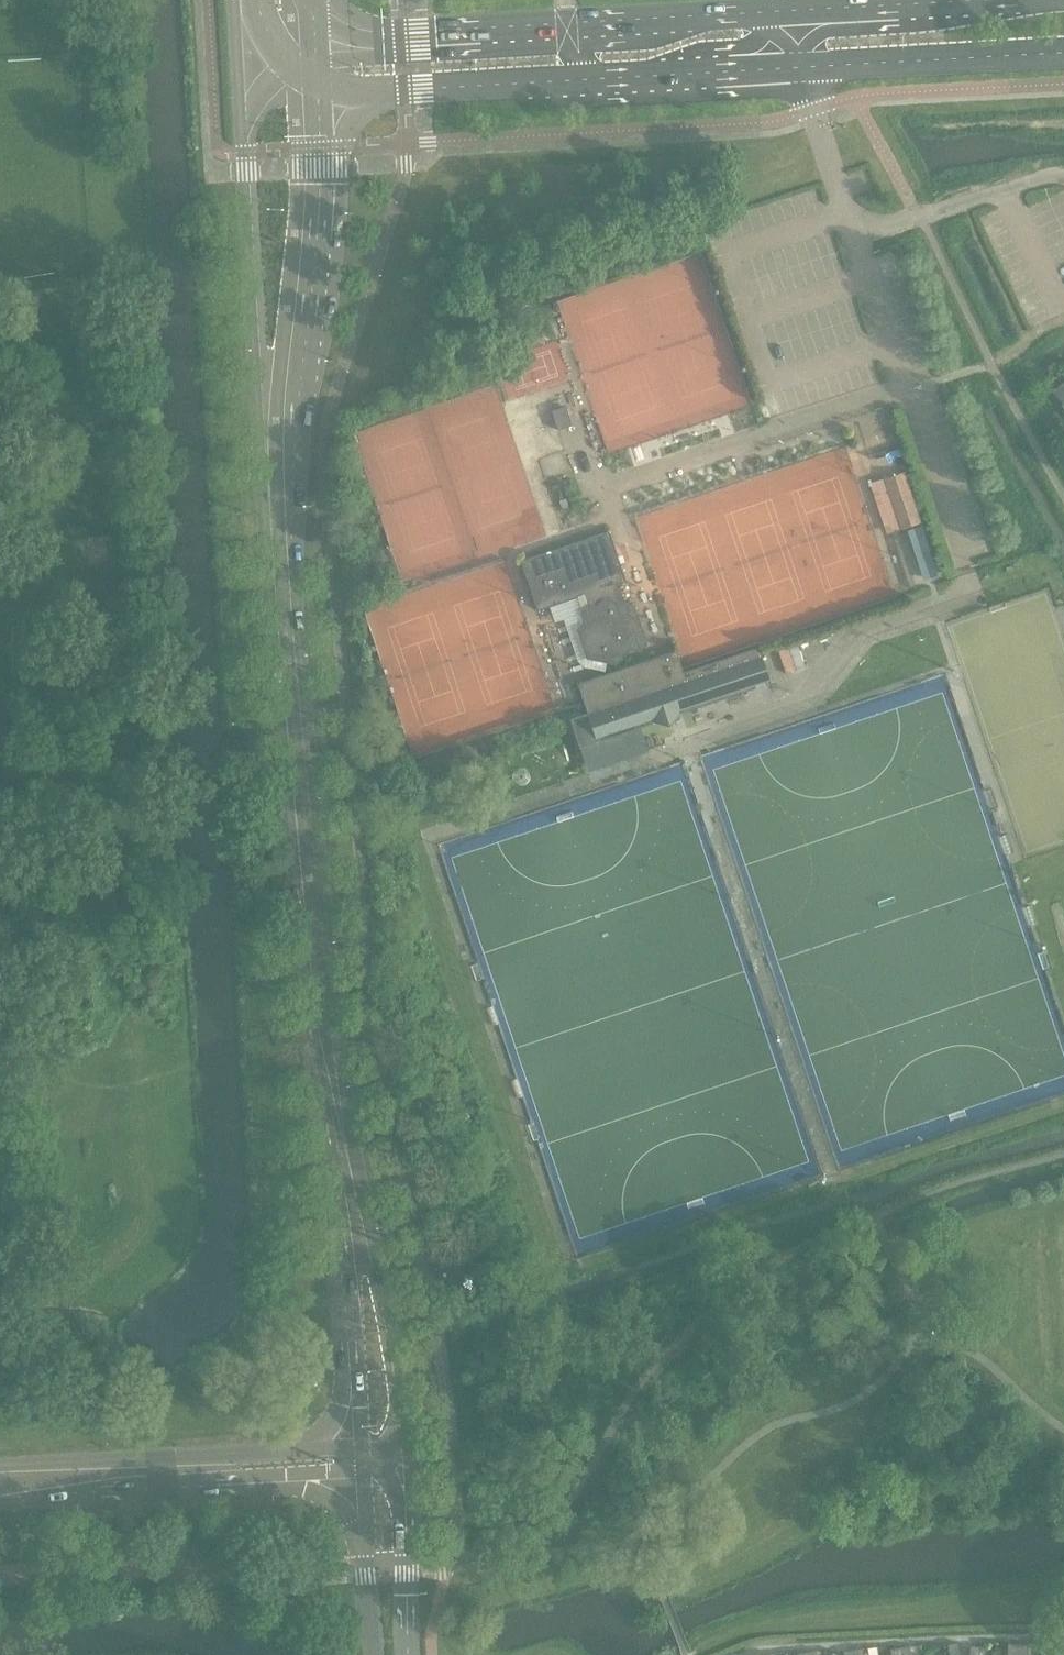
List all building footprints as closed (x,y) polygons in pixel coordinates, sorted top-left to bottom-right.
[(1055,391),(1063,403),(1063,384),(1055,391)] [(553,412),(559,431),(573,426),(567,408),(553,412)] [(905,474),(885,481),(901,528),(921,521),(905,474)] [(522,562),(533,594),(539,611),(584,596),(587,605),(581,613),(584,622),(577,630),(587,659),(607,663),(614,656),(624,657),(631,650),(641,652),(648,644),(634,605),(625,603),(618,584),(626,581),(610,532),(522,562)] [(588,714),(572,720),(581,747),(598,742),(655,723),(670,726),(680,714),(771,683),(759,649),(759,648),(684,673),(677,651),(578,685),(585,703),(588,714)] [(1055,1641),(1054,1654),(1063,1654),(1063,1641),(1055,1641)] [(948,1644),(950,1654),(960,1654),(958,1642),(948,1644)] [(1018,1644),(1008,1644),(1008,1654),(1018,1654),(1018,1644)] [(1018,1654),(1028,1654),(1028,1644),(1018,1644),(1018,1654)] [(900,1648),(901,1654),(912,1654),(910,1646),(900,1648)] [(970,1654),(980,1654),(981,1647),(971,1646),(970,1654)]
